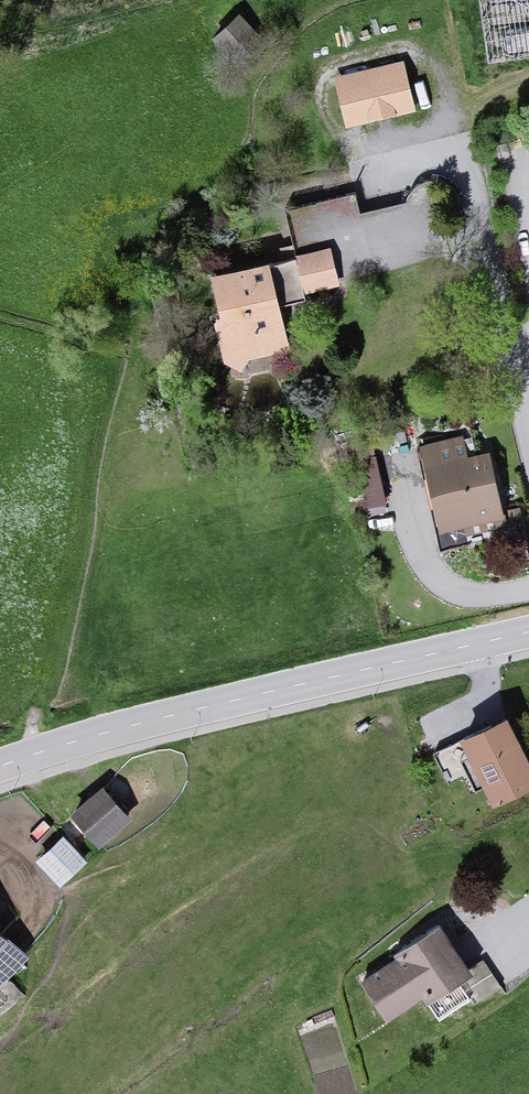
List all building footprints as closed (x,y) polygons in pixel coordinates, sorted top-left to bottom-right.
[(407,57),(335,75),(349,129),(421,111),(407,57)] [(361,203),(292,212),(295,238),(379,228),(382,248),(400,246),(402,265),(420,263),(418,249),(431,247),(426,207),(362,214),(361,203)] [(332,248),(298,254),(305,294),(338,288),(332,248)] [(291,352),(267,262),(212,277),(221,311),(213,320),(226,363),(243,379),(251,363),(291,352)] [(489,448),(424,463),(439,531),(504,517),(489,448)] [(509,718),(461,740),(492,807),(528,791),(528,762),(509,718)] [(132,818),(103,784),(68,814),(97,848),(132,818)] [(88,860),(63,835),(35,862),(59,887),(88,860)] [(469,972),(441,926),(358,977),(387,1023),(469,972)] [(0,930),(0,989),(29,957),(0,930)]
